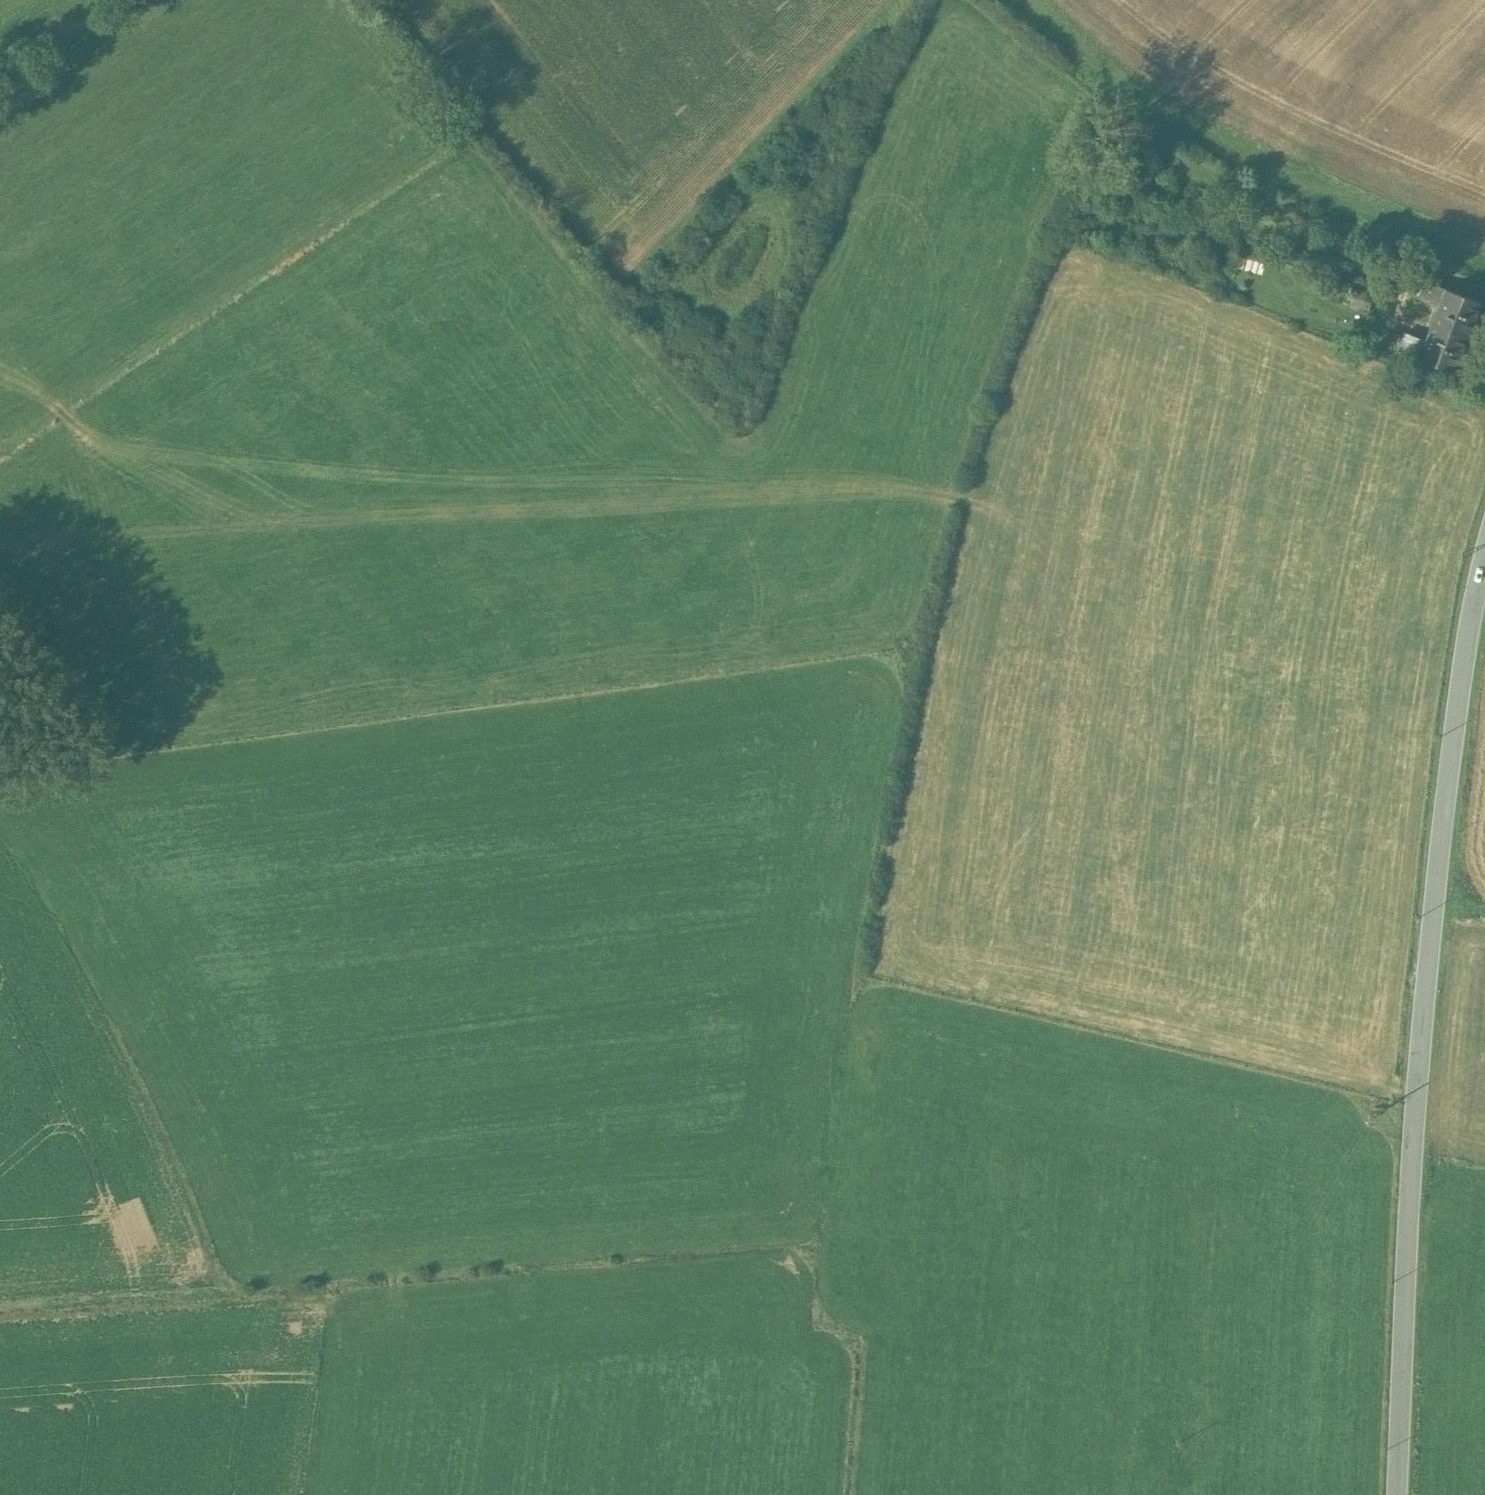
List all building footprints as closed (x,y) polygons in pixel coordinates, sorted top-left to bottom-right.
[(1446,288),(1426,280),(1419,298),(1439,306),(1446,288)] [(1481,302),(1446,288),(1439,306),(1432,323),(1467,337),(1481,302)] [(1371,303),(1354,297),(1350,306),(1368,312),(1371,303)] [(1467,337),(1432,323),(1425,340),(1418,357),(1454,371),(1467,337)] [(1425,340),(1405,332),(1398,350),(1418,357),(1425,340)]
